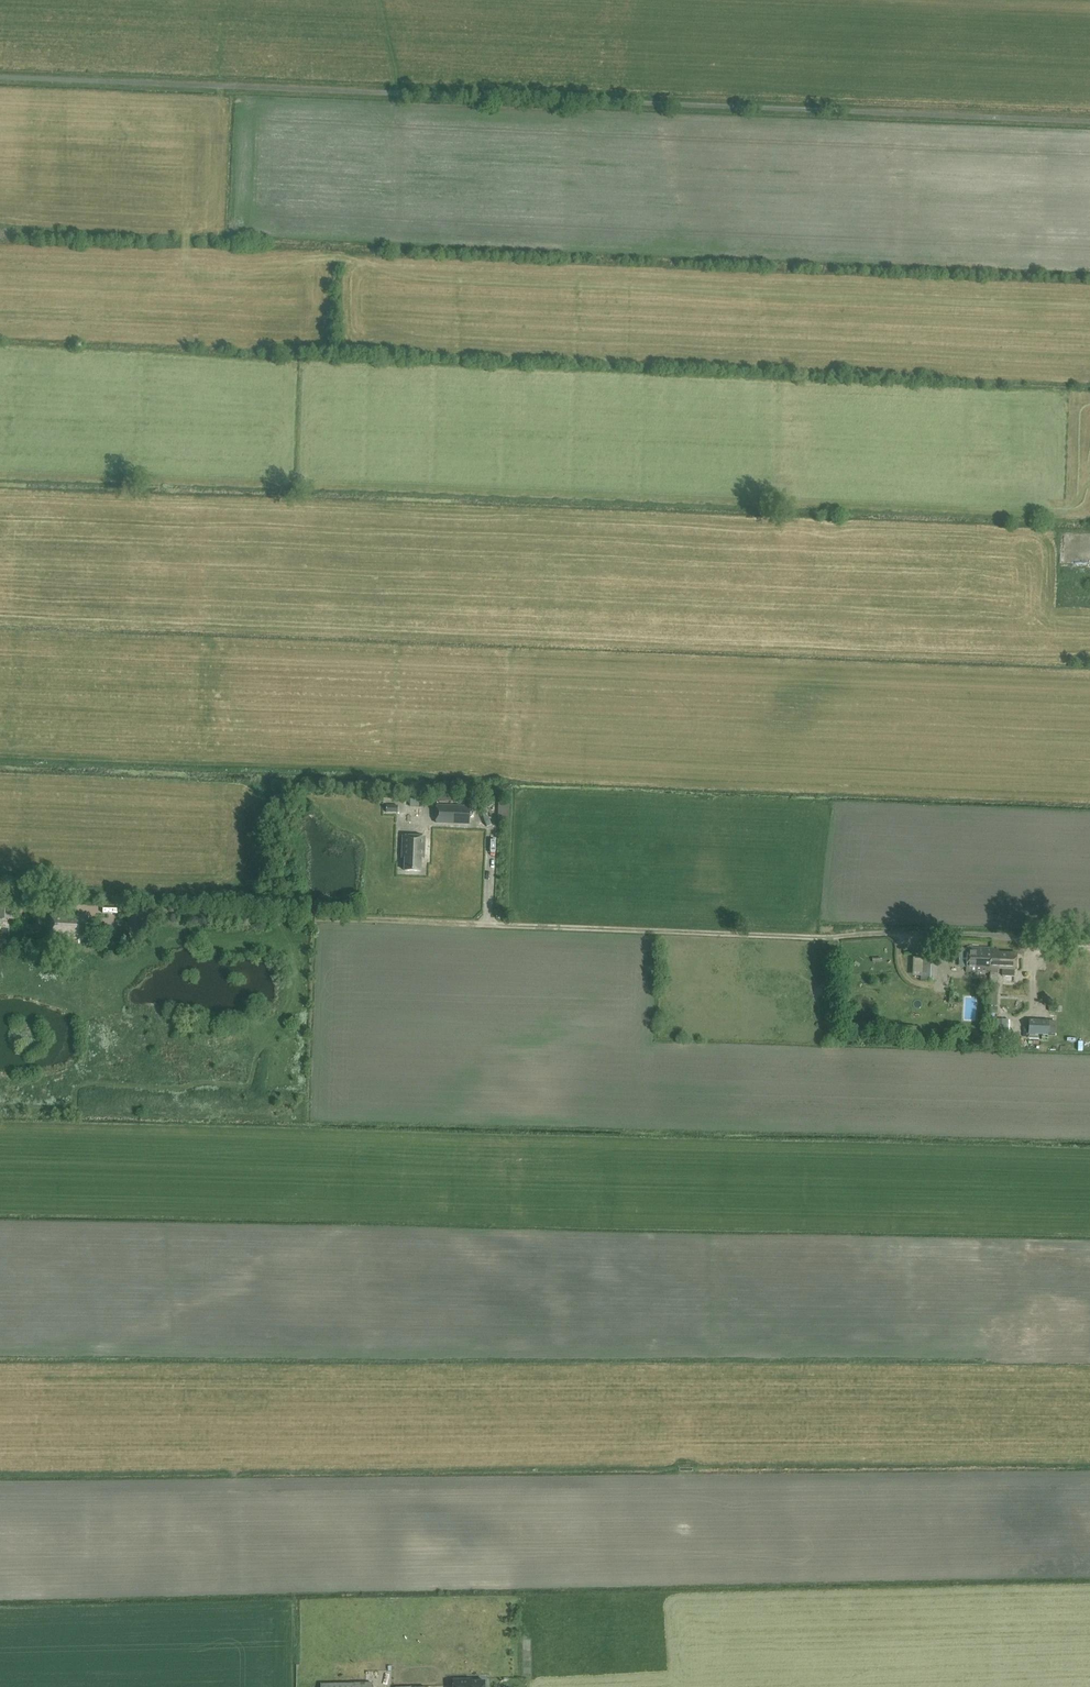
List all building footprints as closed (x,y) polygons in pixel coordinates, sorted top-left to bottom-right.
[(411,803),(410,811),(418,811),(419,803),(411,803)] [(469,825),(470,807),(437,806),(436,824),(469,825)] [(424,858),(425,837),(403,836),(402,857),(405,857),(404,871),(421,871),(421,858),(424,858)] [(0,903),(0,919),(13,919),(14,903),(0,903)] [(51,914),(50,938),(79,940),(79,936),(88,936),(89,914),(78,914),(78,915),(51,914)] [(987,948),(967,947),(966,971),(986,972),(987,948)] [(994,948),(987,948),(986,972),(998,972),(998,968),(1003,968),(1002,975),(1014,976),(1014,969),(1016,969),(1016,953),(998,952),(998,949),(994,949),(994,948)] [(934,981),(935,958),(922,958),(921,980),(934,981)] [(996,1020),(995,1029),(995,1035),(1006,1035),(1007,1021),(996,1020)] [(1049,1034),(1049,1021),(1029,1020),(1029,1033),(1049,1034)]
